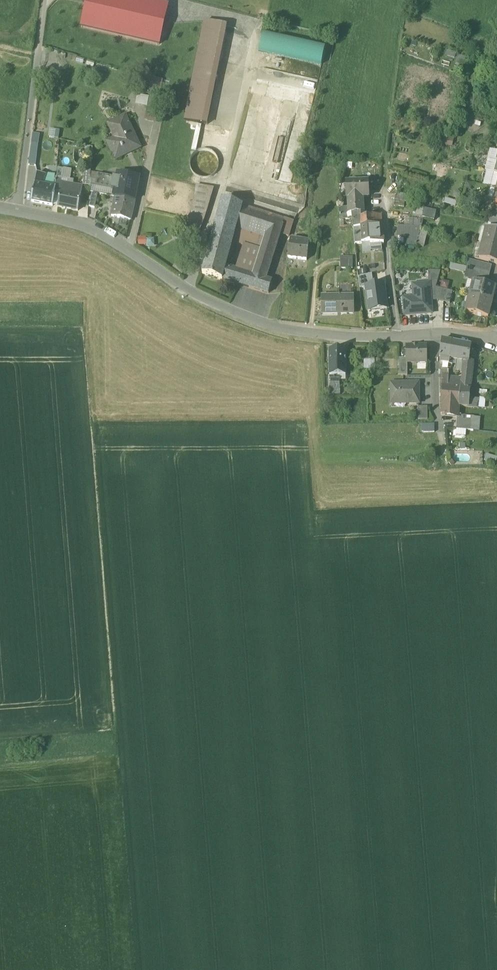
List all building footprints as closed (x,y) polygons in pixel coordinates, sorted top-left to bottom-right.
[(164,22),(168,6),(143,0),(87,0),(81,27),(159,45),(163,29),(164,22)] [(184,120),(207,125),(227,27),(204,22),(184,120)] [(265,33),(261,51),(324,66),(328,48),(265,33)] [(150,97),(149,99),(159,101),(163,80),(154,78),(150,97)] [(149,99),(150,97),(137,95),(135,105),(148,108),(149,100),(149,99)] [(149,99),(149,100),(158,102),(155,115),(146,114),(145,120),(157,123),(161,101),(159,101),(149,99)] [(146,114),(155,115),(158,102),(149,100),(148,108),(146,114)] [(108,143),(115,159),(139,148),(125,117),(114,122),(121,136),(108,143)] [(191,151),(196,152),(202,126),(197,125),(191,151)] [(59,139),(59,130),(50,129),(49,137),(59,139)] [(31,144),(38,145),(39,135),(32,134),(31,144)] [(441,136),(440,143),(439,145),(452,148),(454,138),(441,136)] [(30,153),(37,154),(38,145),(31,144),(30,153)] [(217,170),(218,164),(218,159),(215,154),(210,151),(204,149),(199,150),(196,152),(194,153),(191,158),(190,163),(190,169),(193,174),(198,177),(204,178),(209,177),(214,174),(217,170)] [(494,173),(496,161),(496,152),(491,151),(486,172),(494,174),(494,173)] [(28,165),(35,166),(37,154),(30,153),(28,165)] [(446,176),(449,166),(439,164),(437,173),(446,176)] [(72,170),(63,168),(61,182),(61,184),(62,184),(73,186),(74,180),(70,180),(72,170)] [(483,185),(493,188),(496,174),(494,173),(494,174),(486,172),(483,185)] [(31,202),(52,206),(53,206),(54,196),(55,194),(56,189),(46,187),(47,181),(44,180),(45,175),(37,174),(31,202)] [(96,181),(90,180),(90,186),(89,192),(113,196),(114,190),(111,189),(113,178),(97,174),(96,181)] [(139,178),(117,174),(116,178),(113,178),(111,189),(114,190),(113,196),(115,197),(134,201),(139,178)] [(56,177),(45,175),(44,180),(47,181),(46,187),(56,189),(56,181),(56,177)] [(348,215),(352,214),(363,214),(363,198),(368,197),(367,183),(346,184),(346,198),(347,198),(347,208),(348,215)] [(58,207),(77,211),(82,188),(73,186),(62,184),(60,195),(60,197),(58,206),(58,207)] [(188,230),(199,232),(204,220),(213,189),(196,185),(188,230)] [(97,195),(92,193),(89,207),(94,208),(97,195)] [(396,193),(395,200),(394,206),(404,207),(404,201),(406,202),(407,195),(396,193)] [(135,201),(134,201),(115,197),(111,216),(120,218),(128,219),(131,220),(135,201)] [(231,246),(233,238),(236,228),(242,206),(222,200),(213,233),(208,232),(205,243),(210,245),(211,240),(231,246)] [(416,214),(423,215),(424,210),(425,204),(418,203),(416,214)] [(242,206),(236,228),(265,237),(277,241),(280,233),(284,220),(242,206)] [(492,212),(490,218),(489,225),(496,226),(496,207),(493,206),(492,212)] [(426,210),(424,210),(423,215),(422,216),(422,218),(423,219),(433,221),(435,212),(426,210)] [(339,215),(340,228),(342,227),(342,220),(352,219),(352,214),(348,215),(339,215)] [(354,229),(367,228),(366,217),(364,217),(363,214),(352,214),(352,219),(354,229)] [(381,216),(366,217),(367,228),(370,227),(382,226),(381,216)] [(128,219),(120,218),(119,224),(126,226),(128,219)] [(410,221),(405,221),(404,226),(421,228),(422,220),(410,219),(410,221)] [(280,233),(288,236),(292,222),(284,220),(280,233)] [(382,226),(370,227),(371,243),(371,245),(382,244),(383,244),(382,226)] [(412,236),(410,245),(414,246),(416,246),(417,239),(418,239),(420,231),(421,228),(404,226),(403,234),(403,235),(412,236)] [(361,244),(371,243),(370,227),(367,228),(354,229),(355,244),(361,244)] [(244,245),(261,250),(265,237),(236,228),(233,238),(235,239),(235,242),(244,245)] [(478,243),(483,244),(486,229),(482,228),(478,243)] [(485,245),(496,248),(496,232),(489,230),(485,245)] [(428,233),(420,231),(418,239),(417,239),(416,246),(424,247),(428,233)] [(146,237),(138,237),(138,245),(146,245),(146,237)] [(277,241),(265,237),(261,250),(253,275),(252,275),(248,287),(268,293),(272,282),(265,280),(267,275),(277,241)] [(287,258),(306,260),(307,257),(309,241),(308,241),(290,239),(287,258)] [(202,273),(222,279),(225,267),(231,246),(211,240),(210,245),(202,273)] [(371,245),(371,243),(361,244),(362,254),(372,253),(372,252),(371,245)] [(243,272),(252,275),(253,275),(261,250),(244,245),(236,270),(243,272)] [(485,245),(481,261),(496,265),(496,248),(485,245)] [(352,269),(352,257),(340,257),(340,269),(352,269)] [(469,261),(467,268),(466,274),(465,277),(472,279),(472,281),(473,282),(476,282),(484,284),(485,280),(487,280),(489,273),(491,266),(469,261)] [(186,269),(176,262),(172,268),(182,275),(186,269)] [(449,270),(466,274),(467,268),(451,264),(449,270)] [(222,279),(240,284),(243,272),(236,270),(225,267),(222,279)] [(437,301),(443,302),(446,291),(439,289),(436,288),(440,272),(428,271),(429,284),(430,301),(431,301),(437,300),(437,301)] [(243,272),(240,284),(248,287),(252,275),(243,272)] [(358,278),(360,288),(366,288),(366,287),(373,286),(372,274),(358,278)] [(446,291),(447,291),(450,282),(441,280),(439,289),(446,291)] [(473,282),(472,281),(468,280),(464,295),(466,296),(470,296),(473,282)] [(476,282),(472,297),(492,302),(495,287),(484,284),(476,282)] [(403,299),(405,316),(432,313),(431,301),(430,301),(429,284),(418,285),(419,297),(414,298),(403,299)] [(373,286),(366,287),(366,288),(369,311),(387,309),(383,285),(373,286)] [(447,291),(446,291),(443,302),(450,304),(452,293),(452,292),(447,291)] [(322,314),(353,314),(353,296),(338,296),(322,297),(322,314)] [(488,318),(492,302),(472,297),(470,296),(466,296),(464,303),(470,304),(468,313),(488,318)] [(428,314),(418,315),(418,323),(428,322),(428,314)] [(440,357),(449,359),(452,342),(442,340),(440,357)] [(470,345),(452,342),(449,359),(452,359),(457,360),(464,362),(468,363),(468,362),(468,359),(470,345)] [(329,374),(345,374),(345,351),(345,347),(336,347),(336,351),(329,351),(329,374)] [(407,363),(426,362),(426,347),(407,347),(407,359),(407,363)] [(364,370),(375,370),(375,359),(364,359),(364,370)] [(399,375),(407,375),(407,363),(407,359),(399,359),(399,369),(399,375)] [(455,370),(462,371),(464,362),(457,360),(455,370)] [(472,362),(468,362),(468,363),(464,362),(462,371),(461,379),(460,388),(470,389),(473,362),(472,362)] [(329,388),(334,388),(334,385),(339,385),(339,377),(329,377),(329,388)] [(452,387),(460,388),(461,379),(448,378),(448,387),(452,387)] [(405,400),(405,403),(418,403),(418,383),(411,383),(411,384),(408,384),(408,383),(391,383),(391,400),(405,400)] [(442,405),(458,406),(460,388),(452,387),(448,387),(441,386),(441,404),(442,405)] [(468,400),(470,389),(460,388),(458,406),(467,406),(468,400)] [(457,415),(458,406),(442,405),(442,414),(457,415)] [(418,407),(418,420),(427,420),(427,407),(418,407)] [(456,429),(473,431),(474,417),(457,415),(456,429)] [(422,424),(422,432),(434,432),(434,424),(422,424)]
